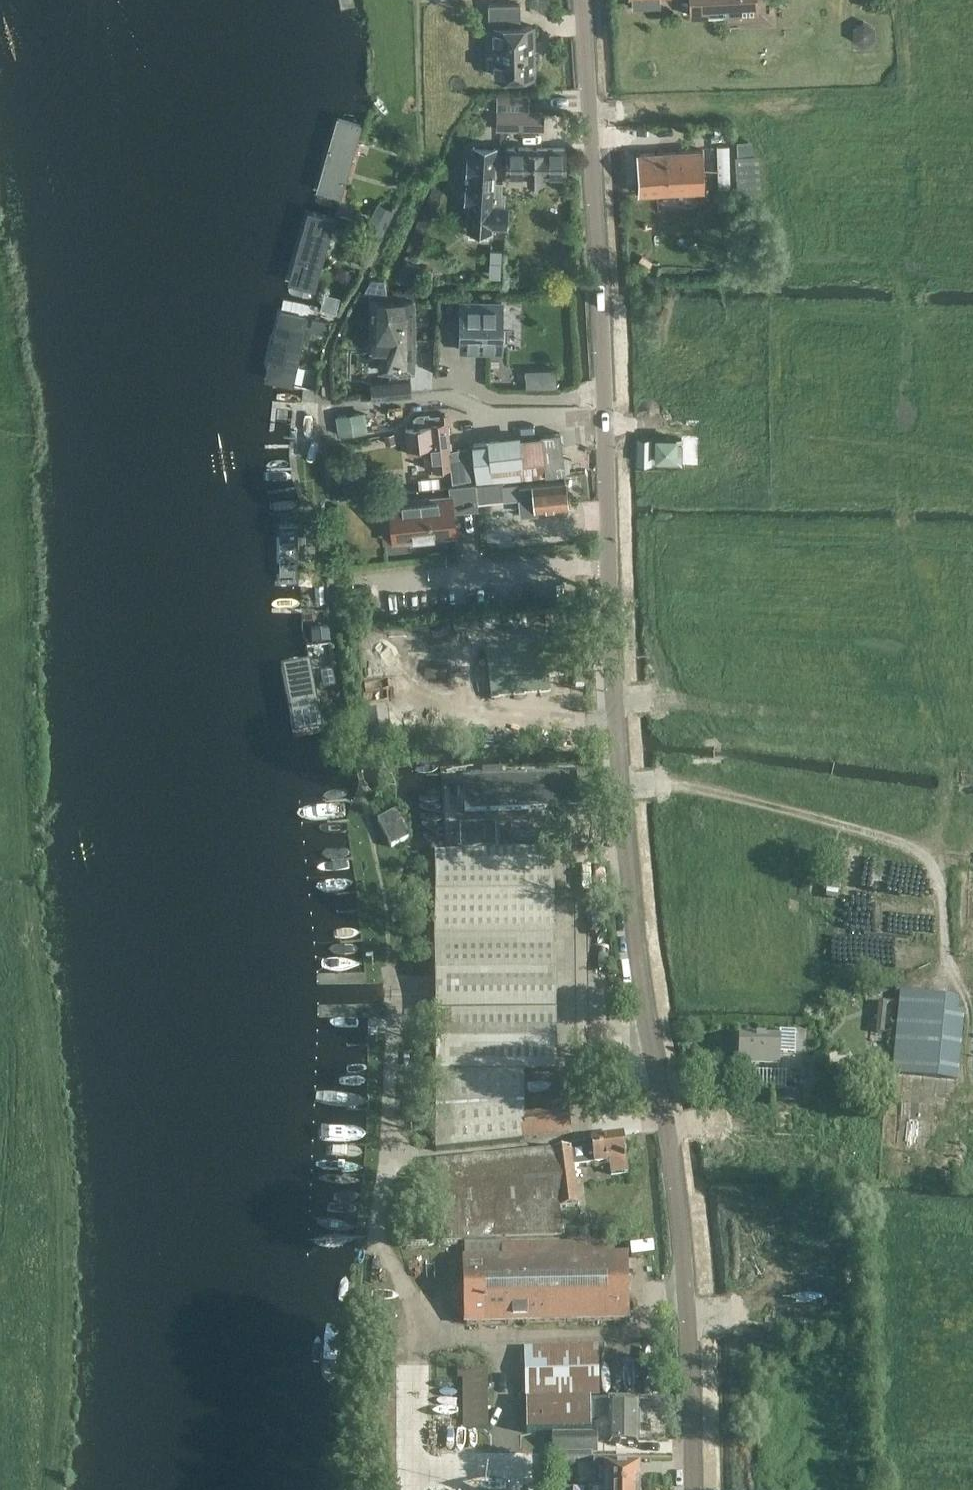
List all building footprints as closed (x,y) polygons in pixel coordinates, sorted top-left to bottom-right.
[(689,1),(690,15),(759,11),(758,0),(689,0),(689,1)] [(497,76),(533,75),(532,25),(521,25),(521,3),(489,4),(489,27),(496,27),(497,76)] [(864,20),(853,27),(853,40),(865,46),(876,39),(875,27),(864,20)] [(529,111),(529,96),(497,96),(497,111),(529,111)] [(529,111),(497,111),(497,129),(544,130),(544,112),(529,111)] [(361,125),(338,118),(318,189),(341,196),(361,125)] [(739,174),(755,174),(755,139),(738,139),(739,174)] [(419,150),(408,145),(402,159),(414,163),(419,150)] [(507,148),(507,176),(566,176),(566,148),(507,148)] [(489,151),(479,150),(479,152),(473,152),(473,160),(468,160),(467,173),(472,174),(469,226),(470,226),(470,225),(490,226),(490,227),(491,227),(491,226),(506,227),(508,207),(505,207),(506,192),(502,192),(503,182),(494,181),(495,153),(489,153),(489,151)] [(702,150),(638,153),(640,193),(704,190),(702,150)] [(721,182),(736,181),(735,162),(721,162),(721,182)] [(376,241),(392,208),(378,201),(363,234),(376,241)] [(328,228),(314,224),(295,289),(309,294),(328,228)] [(412,279),(419,266),(407,260),(406,260),(399,273),(402,274),(412,279)] [(387,289),(383,279),(368,279),(364,288),(361,292),(389,293),(387,289)] [(334,318),(342,302),(329,295),(320,311),(334,318)] [(412,350),(413,300),(373,300),(373,301),(372,301),(372,320),(373,320),(372,349),(387,349),(386,370),(411,371),(411,370),(413,370),(413,350),(412,350)] [(501,351),(502,303),(462,302),(461,350),(501,351)] [(306,317),(281,312),(275,339),(278,345),(276,353),(270,358),(266,375),(270,381),(277,382),(279,381),(292,384),(306,317)] [(329,322),(312,318),(309,331),(326,335),(329,322)] [(555,369),(533,370),(534,386),(556,385),(555,369)] [(410,378),(371,382),(372,398),(412,394),(410,378)] [(422,424),(405,426),(407,447),(408,447),(409,455),(424,453),(425,470),(452,467),(454,479),(476,477),(476,483),(504,481),(547,477),(546,475),(565,472),(560,432),(541,434),(542,436),(521,438),(521,434),(488,438),(488,440),(472,442),(471,447),(452,449),(448,412),(421,414),(422,424)] [(337,417),(340,435),(367,431),(365,413),(337,417)] [(389,434),(386,435),(387,442),(396,441),(394,433),(389,434)] [(652,438),(637,438),(637,463),(651,463),(652,438)] [(682,439),(652,438),(651,463),(681,464),(682,439)] [(355,474),(343,475),(345,492),(357,491),(355,474)] [(476,483),(478,502),(518,498),(520,513),(529,512),(529,509),(569,505),(568,503),(566,481),(520,486),(520,481),(504,483),(504,481),(476,483)] [(450,494),(390,500),(394,540),(455,534),(453,510),(478,507),(476,483),(476,482),(449,485),(450,494)] [(308,523),(308,539),(325,539),(325,524),(308,523)] [(301,528),(283,528),(283,582),(300,582),(301,528)] [(326,625),(308,627),(310,645),(328,643),(326,625)] [(546,642),(486,648),(491,698),(550,691),(549,676),(574,675),(574,686),(587,685),(584,640),(546,642)] [(309,671),(285,676),(296,737),(320,733),(309,671)] [(335,686),(332,671),(320,673),(323,688),(335,686)] [(385,710),(363,713),(365,735),(388,733),(385,710)] [(464,779),(465,812),(577,808),(575,774),(502,778),(502,768),(482,769),(482,778),(464,779)] [(396,811),(376,821),(389,847),(409,838),(396,811)] [(495,822),(460,824),(461,847),(496,846),(495,822)] [(554,939),(553,848),(435,853),(434,939),(554,939)] [(837,887),(828,886),(827,898),(836,899),(837,887)] [(554,939),(434,939),(436,1012),(556,1011),(554,939)] [(903,993),(895,1073),(956,1079),(963,1013),(955,1012),(956,999),(903,993)] [(847,1016),(864,1009),(861,1002),(844,1009),(847,1016)] [(878,1002),(875,1032),(884,1033),(887,1003),(878,1002)] [(556,1011),(436,1012),(436,1073),(524,1073),(524,1072),(556,1072),(556,1011)] [(779,1034),(739,1033),(738,1062),(778,1063),(778,1051),(794,1051),(795,1029),(779,1029),(779,1034)] [(610,1065),(599,1067),(601,1081),(613,1079),(610,1065)] [(628,1066),(614,1069),(616,1077),(630,1074),(628,1066)] [(524,1073),(436,1073),(436,1150),(522,1141),(522,1139),(521,1134),(518,1134),(517,1123),(524,1122),(524,1114),(524,1073)] [(775,1090),(774,1099),(794,1099),(794,1091),(775,1090)] [(568,1109),(524,1114),(524,1122),(517,1123),(518,1134),(521,1134),(522,1139),(572,1133),(568,1109)] [(627,1172),(623,1135),(623,1134),(591,1139),(591,1141),(568,1146),(568,1149),(435,1163),(437,1238),(563,1235),(559,1208),(578,1206),(573,1167),(594,1164),(594,1165),(609,1164),(610,1174),(627,1172)] [(464,1241),(465,1257),(466,1324),(627,1321),(626,1254),(607,1254),(607,1242),(502,1245),(502,1241),(464,1241)] [(598,1346),(524,1348),(525,1398),(599,1396),(598,1346)] [(488,1369),(457,1369),(457,1379),(462,1379),(462,1429),(488,1429),(488,1369)] [(590,1432),(589,1398),(526,1400),(526,1433),(551,1433),(551,1454),(593,1454),(593,1432),(590,1432)] [(638,1398),(609,1399),(609,1443),(638,1444),(638,1398)] [(638,1488),(638,1466),(626,1466),(626,1460),(592,1460),(592,1489),(638,1488)] [(561,1468),(552,1468),(552,1479),(561,1479),(561,1468)]
